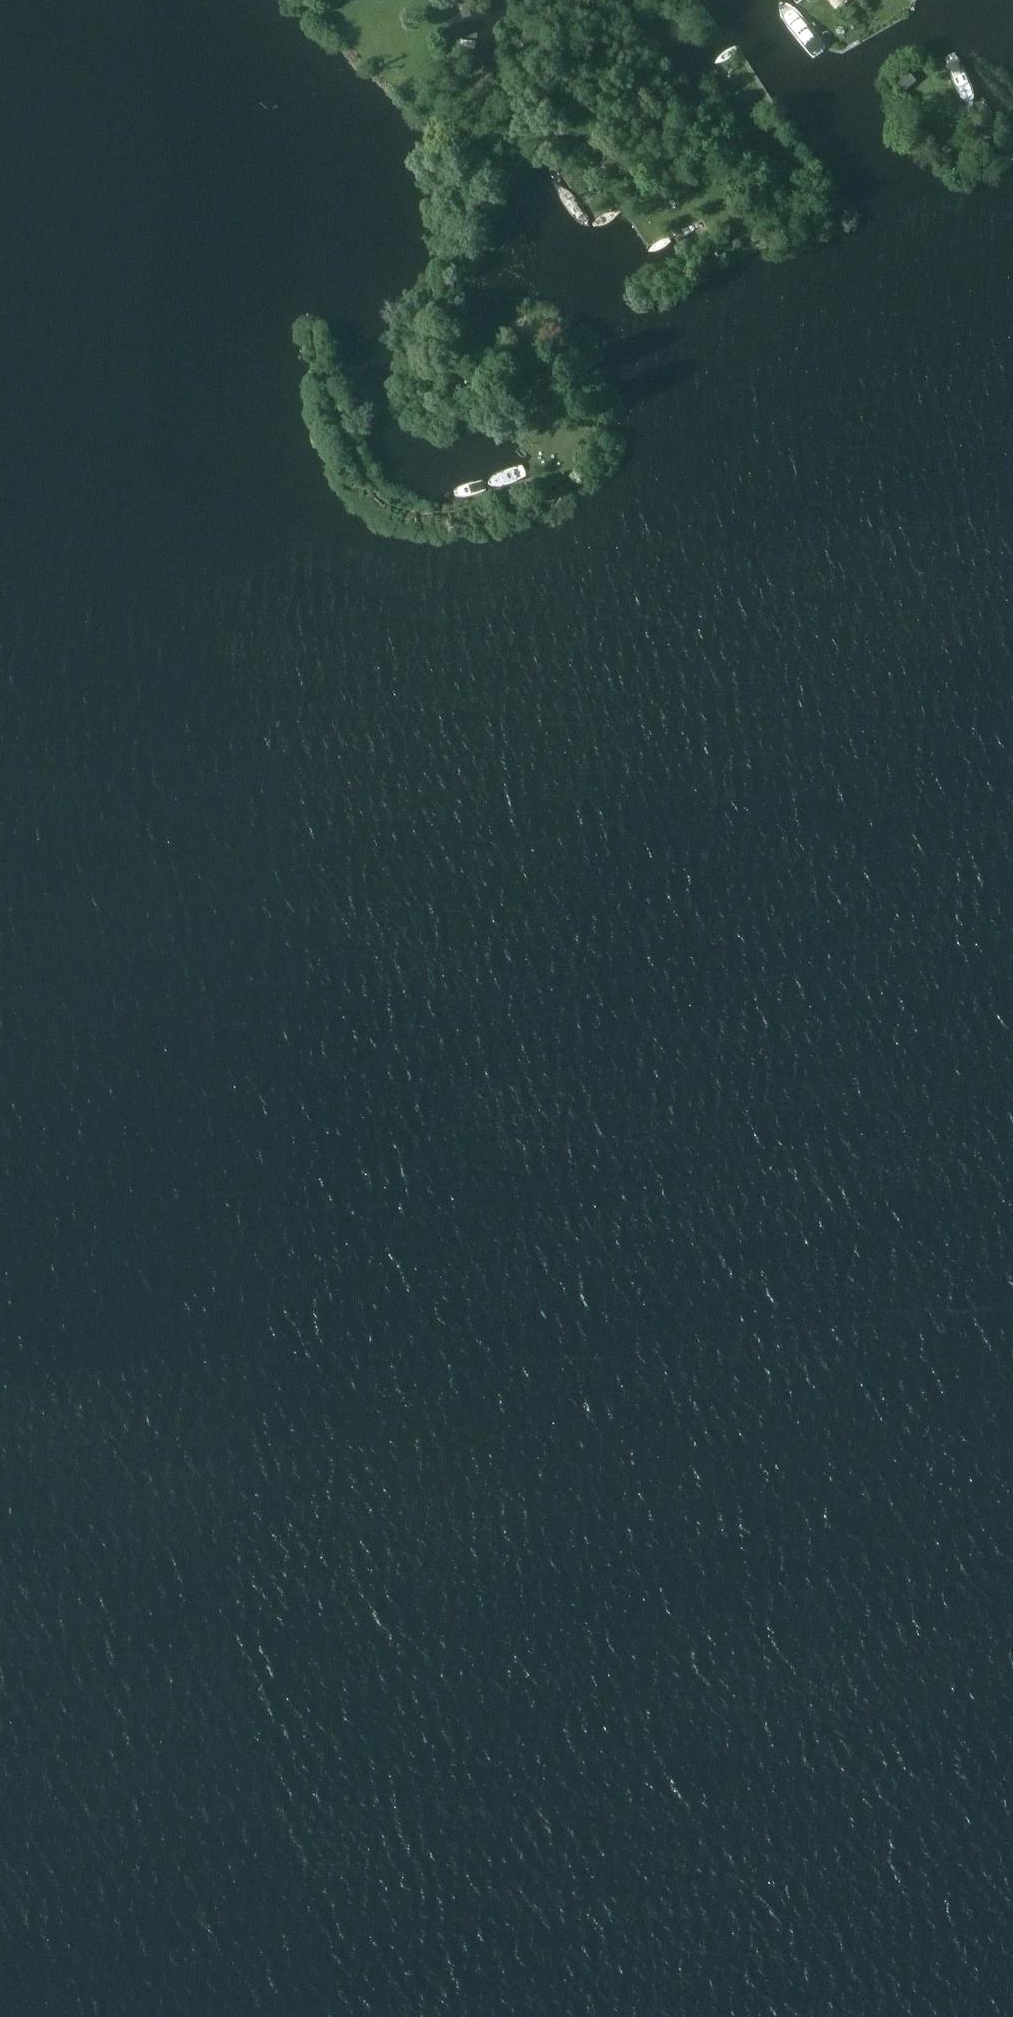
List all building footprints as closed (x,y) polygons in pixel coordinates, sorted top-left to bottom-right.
[(895,78),(905,89),(915,80),(906,69),(895,78)]
